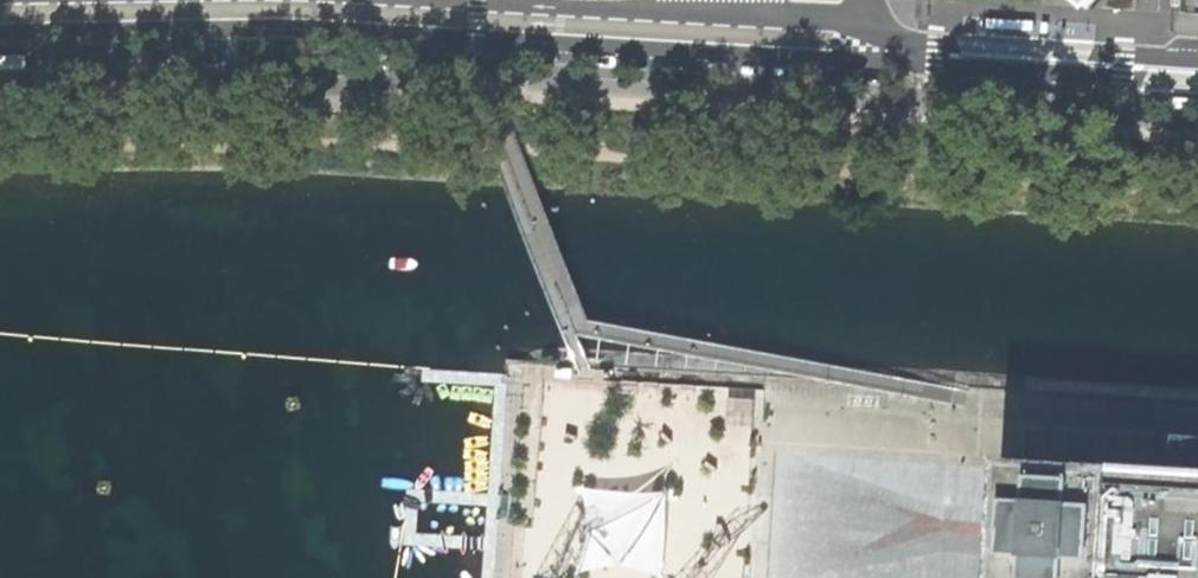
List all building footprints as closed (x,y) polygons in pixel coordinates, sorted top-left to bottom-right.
[(1175,101),(1197,103),(1197,93),(1176,92),(1175,101)] [(1197,467),(1197,445),(1180,443),(1178,465),(1197,467)] [(1006,465),(1006,473),(1007,473),(1005,508),(1003,507),(1003,513),(1005,513),(1004,533),(1003,545),(1002,554),(1000,554),(1000,559),(1002,559),(1001,577),(1197,577),(1197,477),(1122,472),(1012,466),(1006,465)]
